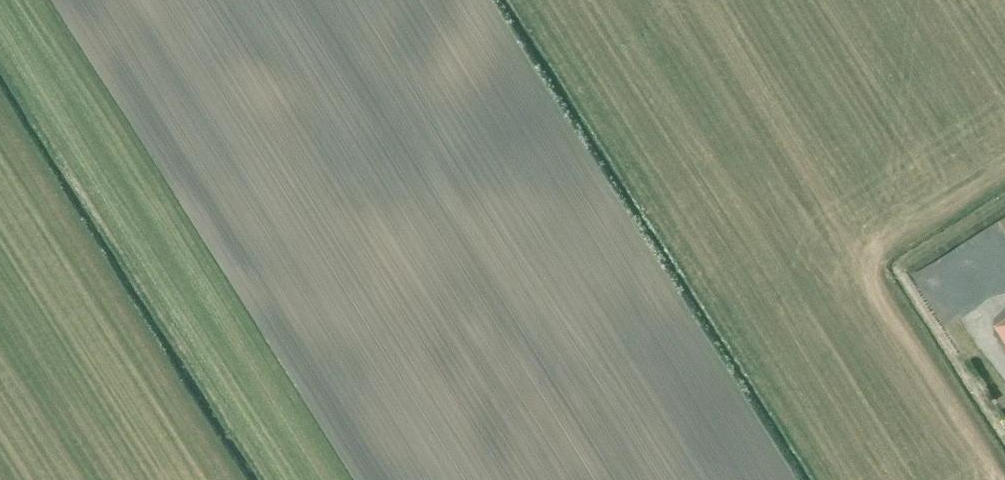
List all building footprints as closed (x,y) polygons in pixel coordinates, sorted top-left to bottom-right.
[(928,261),(911,269),(920,289),(937,281),(928,261)] [(996,327),(1004,341),(1004,321),(996,327)]
